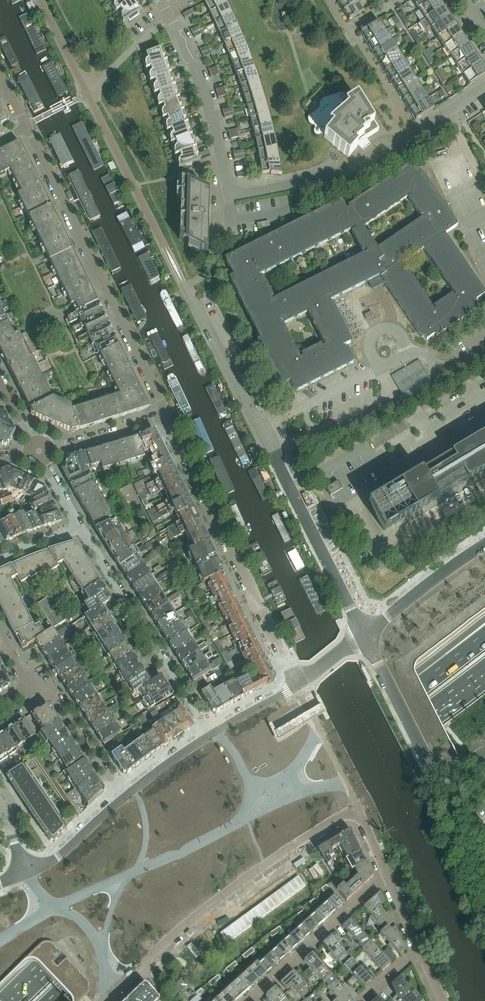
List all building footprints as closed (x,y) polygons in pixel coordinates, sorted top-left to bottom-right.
[(116,11),(115,12),(116,12),(132,0),(131,0),(110,0),(109,1),(116,11)] [(118,15),(124,23),(142,10),(141,10),(139,11),(135,7),(138,5),(135,0),(132,0),(116,12),(118,15)] [(227,5),(225,0),(224,0),(210,0),(204,3),(210,13),(227,5)] [(337,3),(338,3),(343,11),(342,12),(358,2),(357,0),(342,0),(337,3)] [(342,12),(343,12),(344,11),(349,19),(348,20),(348,21),(364,11),(361,6),(366,3),(365,0),(361,0),(358,2),(342,12)] [(412,0),(418,9),(432,0),(412,0)] [(424,19),(440,8),(437,0),(432,0),(418,9),(424,19)] [(31,3),(26,5),(30,11),(35,8),(31,3)] [(227,5),(210,13),(215,24),(232,15),(230,11),(227,5)] [(440,8),(424,19),(431,28),(446,18),(442,7),(440,8)] [(183,15),(185,19),(185,18),(185,19),(185,18),(192,14),(190,11),(192,10),(193,10),(192,10),(183,15)] [(398,14),(405,26),(410,24),(403,12),(398,14)] [(31,14),(23,18),(40,54),(48,50),(31,14)] [(235,21),(232,15),(215,24),(220,34),(237,26),(235,21)] [(395,16),(391,19),(398,31),(403,28),(395,16)] [(449,16),(446,18),(431,28),(437,38),(452,27),(449,16)] [(368,42),(385,31),(379,21),(360,33),(360,34),(362,33),(364,37),(363,37),(366,42),(366,43),(368,42)] [(437,38),(443,47),(459,37),(455,25),(452,27),(437,38)] [(224,44),(242,36),(237,26),(220,34),(224,44)] [(191,30),(195,38),(202,34),(199,27),(191,31),(191,30)] [(374,52),(391,41),(385,31),(368,42),(370,46),(369,47),(372,52),(372,53),(374,52)] [(410,34),(418,46),(422,43),(415,31),(410,34)] [(461,35),(459,37),(443,47),(450,57),(465,46),(461,35)] [(0,38),(0,50),(13,76),(21,72),(4,36),(0,38)] [(242,36),(224,44),(229,55),(246,47),(244,43),(242,36)] [(415,48),(408,36),(403,39),(410,51),(415,48)] [(378,63),(380,62),(397,51),(391,41),(374,52),(376,56),(375,57),(378,62),(378,63)] [(450,57),(456,66),(472,56),(468,44),(465,46),(450,57)] [(200,50),(203,58),(204,58),(203,58),(211,54),(208,47),(200,50)] [(249,53),(246,47),(229,55),(233,65),(251,58),(249,53)] [(141,56),(143,60),(146,69),(145,69),(146,69),(167,61),(167,60),(164,62),(162,56),(165,55),(162,49),(162,48),(141,56)] [(422,53),(430,65),(434,62),(427,50),(422,53)] [(384,72),(386,71),(403,60),(397,51),(380,62),(382,66),(381,66),(384,71),(384,72)] [(456,66),(463,76),(478,65),(474,54),(472,56),(456,66)] [(52,55),(44,58),(60,95),(68,92),(52,55)] [(427,67),(420,55),(415,58),(423,70),(427,67)] [(237,76),(255,69),(253,64),(251,58),(233,65),(237,76)] [(390,82),(392,81),(409,70),(403,60),(386,71),(388,75),(387,76),(391,81),(390,81),(390,82)] [(167,61),(146,69),(150,81),(171,73),(168,74),(166,69),(169,68),(167,61)] [(480,63),(478,65),(463,76),(469,86),(484,76),(480,63)] [(208,70),(211,78),(212,78),(211,78),(219,75),(216,67),(208,70),(209,70),(209,69),(208,70)] [(255,69),(237,76),(240,86),(259,80),(257,75),(255,69)] [(397,92),(398,91),(415,79),(409,70),(392,81),(394,85),(393,86),(397,91),(396,91),(397,92)] [(434,72),(442,84),(446,81),(439,70),(434,72)] [(171,74),(171,73),(150,81),(154,93),(154,94),(175,86),(175,85),(172,86),(170,81),(173,80),(171,74)] [(439,86),(432,74),(427,77),(435,89),(439,86)] [(26,75),(15,80),(32,114),(43,108),(26,75)] [(403,101),(404,100),(421,89),(415,79),(398,91),(401,95),(400,95),(403,100),(402,100),(403,101)] [(261,86),(259,80),(240,86),(244,97),(262,91),(261,86)] [(444,88),(448,94),(452,91),(449,85),(444,88)] [(175,86),(154,94),(158,106),(179,98),(176,99),(174,94),(177,92),(175,86)] [(216,90),(218,98),(219,98),(218,98),(226,95),(224,88),(216,90)] [(409,111),(410,110),(427,99),(421,89),(404,100),(407,104),(406,105),(409,110),(408,110),(409,111)] [(445,96),(442,90),(437,93),(441,99),(445,96)] [(247,108),(266,102),(262,91),(244,97),(247,108)] [(314,137),(315,137),(316,137),(317,138),(318,138),(319,138),(320,138),(321,137),(322,137),(322,136),(324,137),(324,138),(348,158),(361,142),(378,131),(357,97),(345,105),(344,103),(345,102),(346,101),(347,100),(347,99),(347,98),(347,97),(347,95),(346,94),(345,93),(344,93),(344,92),(343,92),(342,91),(341,91),(340,91),(338,92),(331,96),(328,97),(325,98),(322,100),(321,101),(320,102),(320,103),(319,104),(319,105),(319,107),(319,108),(319,109),(318,109),(318,110),(317,111),(315,112),(314,113),(312,114),(311,114),(310,115),(309,116),(309,117),(308,118),(308,119),(308,120),(308,121),(308,122),(309,123),(309,124),(310,124),(310,125),(312,126),(313,126),(313,127),(313,128),(312,129),(312,130),(312,131),(312,132),(312,133),(312,135),(313,135),(314,136),(314,137)] [(179,98),(158,106),(163,118),(162,118),(162,119),(184,110),(183,110),(180,111),(178,106),(181,105),(179,99),(180,98),(179,98)] [(434,109),(427,99),(410,110),(413,114),(412,115),(415,120),(414,120),(415,121),(434,109)] [(266,102),(247,108),(250,119),(269,113),(266,102)] [(222,110),(225,119),(225,118),(233,116),(230,108),(222,111),(222,110),(223,110),(222,110)] [(184,111),(184,110),(162,119),(167,130),(166,131),(188,123),(188,122),(184,124),(182,118),(186,117),(183,111),(184,111)] [(272,125),(269,113),(250,119),(253,130),(272,125)] [(188,123),(166,131),(171,143),(170,143),(171,143),(192,135),(189,136),(187,131),(190,130),(187,123),(188,123)] [(272,125),(253,130),(256,141),(274,136),(272,125)] [(228,131),(230,140),(231,140),(231,139),(230,140),(230,139),(238,137),(236,129),(228,131),(229,131),(228,131)] [(54,132),(46,135),(64,171),(71,168),(54,132)] [(171,143),(172,147),(175,155),(175,156),(196,147),(193,148),(191,143),(194,142),(191,136),(192,135),(171,143)] [(274,136),(256,141),(258,152),(277,148),(276,143),(274,136)] [(28,160),(21,144),(20,144),(20,143),(19,143),(18,143),(17,143),(0,152),(0,160),(6,173),(10,171),(28,160)] [(96,143),(90,146),(101,170),(108,167),(96,143)] [(175,156),(179,167),(180,169),(200,160),(197,161),(195,156),(198,154),(196,148),(196,147),(175,156)] [(279,159),(277,148),(258,152),(260,163),(279,159)] [(233,152),(235,161),(235,160),(243,159),(241,151),(233,152)] [(260,163),(262,174),(271,173),(270,174),(281,175),(282,175),(280,166),(279,159),(260,163)] [(94,294),(34,171),(28,160),(10,171),(21,193),(17,195),(28,217),(49,261),(71,305),(74,304),(76,308),(78,312),(98,302),(96,299),(94,294)] [(444,235),(458,226),(422,173),(419,174),(414,166),(410,169),(408,166),(347,207),(347,208),(346,208),(345,206),(341,198),(221,258),(231,276),(227,278),(257,339),(254,340),(279,390),(289,385),(294,395),(356,364),(347,347),(354,344),(333,302),(369,284),(376,281),(380,279),(385,285),(421,338),(424,337),(427,341),(435,335),(437,337),(479,308),(474,301),(475,300),(476,302),(484,295),(484,294),(444,235)] [(78,169),(66,175),(91,224),(102,218),(78,169)] [(110,173),(103,177),(120,210),(127,206),(110,173)] [(181,180),(180,227),(180,239),(179,239),(207,252),(209,192),(181,180)] [(128,209),(131,214),(136,212),(133,206),(128,209)] [(129,213),(118,218),(136,252),(147,246),(129,213)] [(99,224),(89,229),(110,272),(120,267),(99,224)] [(150,252),(140,257),(154,285),(164,280),(150,252)] [(126,278),(116,283),(136,323),(146,318),(126,278)] [(376,281),(369,284),(372,292),(380,288),(385,285),(380,279),(376,281)] [(168,288),(161,292),(181,333),(189,330),(168,288)] [(82,325),(103,314),(98,302),(78,312),(66,318),(69,324),(79,319),(82,325)] [(3,311),(0,313),(0,325),(8,322),(14,318),(12,313),(5,316),(3,311)] [(366,320),(374,316),(371,312),(364,315),(366,320)] [(85,330),(87,335),(109,325),(103,314),(82,325),(73,329),(75,334),(85,330)] [(16,337),(14,334),(13,331),(8,322),(0,325),(0,351),(6,363),(18,387),(30,410),(52,399),(41,376),(30,355),(34,353),(35,351),(27,334),(24,333),(16,337)] [(93,346),(114,335),(109,325),(87,335),(78,340),(80,344),(90,340),(93,346)] [(191,334),(185,337),(204,378),(210,375),(191,334)] [(98,355),(99,354),(118,345),(114,335),(93,346),(88,348),(90,351),(95,349),(98,355)] [(153,335),(146,339),(162,372),(169,368),(153,335)] [(119,395),(117,396),(93,403),(72,410),(69,411),(78,430),(102,423),(126,415),(146,409),(147,409),(147,408),(148,408),(148,407),(148,406),(148,405),(140,388),(118,345),(99,354),(100,355),(95,357),(98,363),(103,361),(119,395)] [(419,361),(392,376),(401,393),(407,402),(435,386),(426,372),(424,368),(419,361)] [(174,372),(165,377),(186,419),(195,415),(174,372)] [(212,380),(205,383),(223,420),(230,416),(212,380)] [(69,411),(72,410),(52,399),(30,410),(33,416),(72,432),(78,430),(69,411)] [(15,431),(3,409),(0,411),(0,425),(14,433),(15,431)] [(230,418),(221,423),(244,468),(253,463),(230,418)] [(200,419),(189,424),(204,456),(214,451),(200,419)] [(0,425),(0,433),(10,442),(14,433),(0,425)] [(152,432),(139,437),(146,454),(154,451),(161,467),(170,463),(155,434),(152,432)] [(1,447),(8,445),(10,442),(0,433),(0,446),(1,447)] [(415,476),(368,504),(384,531),(484,471),(484,434),(421,472),(419,470),(414,473),(415,476)] [(148,458),(146,454),(139,437),(121,442),(127,464),(148,458)] [(121,442),(103,448),(110,469),(127,464),(121,442)] [(250,450),(253,457),(258,454),(255,447),(250,450)] [(85,453),(90,468),(91,470),(94,469),(96,473),(110,469),(103,448),(85,453)] [(85,453),(75,456),(82,476),(82,477),(88,474),(86,469),(90,468),(85,453)] [(68,458),(64,467),(82,476),(75,456),(69,457),(68,458)] [(214,456),(207,459),(225,497),(232,494),(214,456)] [(68,481),(82,476),(64,467),(63,470),(63,469),(62,470),(63,471),(68,481)] [(258,468),(249,471),(262,503),(271,499),(258,468)] [(177,478),(173,469),(158,475),(160,480),(145,487),(144,484),(149,482),(147,479),(134,485),(139,496),(168,482),(168,481),(169,480),(171,482),(173,481),(172,480),(177,478)] [(2,492),(10,489),(8,470),(0,472),(0,487),(2,492)] [(22,477),(8,470),(10,489),(16,492),(22,477)] [(96,489),(88,474),(82,477),(82,476),(68,481),(74,492),(77,498),(96,489)] [(25,496),(33,482),(22,477),(16,492),(25,496)] [(165,490),(168,495),(182,488),(177,478),(172,480),(173,481),(171,482),(169,480),(168,481),(168,482),(139,496),(142,501),(145,499),(150,497),(165,490)] [(338,481),(326,489),(331,496),(343,489),(338,481)] [(44,487),(33,482),(25,496),(34,500),(48,493),(44,487)] [(143,511),(130,485),(117,492),(129,517),(143,511)] [(188,499),(182,488),(168,495),(171,501),(148,513),(150,517),(178,503),(178,502),(180,501),(181,504),(183,502),(182,501),(188,499)] [(77,498),(86,514),(104,505),(96,489),(77,498)] [(274,494),(278,501),(284,498),(280,491),(274,494)] [(34,511),(38,509),(52,502),(48,493),(34,500),(30,502),(34,511)] [(10,494),(0,498),(0,502),(2,507),(13,503),(10,494)] [(176,512),(178,517),(193,510),(188,499),(182,501),(183,502),(181,504),(180,501),(178,502),(178,503),(150,517),(153,523),(176,512)] [(57,510),(52,502),(38,509),(41,517),(48,515),(57,512),(57,510)] [(233,502),(226,505),(242,541),(250,538),(233,502)] [(86,514),(95,529),(113,521),(104,505),(86,514)] [(30,508),(22,511),(23,513),(25,517),(32,532),(42,528),(38,518),(35,513),(32,514),(30,508)] [(22,509),(11,514),(13,517),(22,535),(32,532),(25,517),(23,513),(22,511),(22,509)] [(198,520),(193,510),(178,517),(180,520),(173,523),(174,525),(158,533),(160,537),(161,537),(162,538),(189,525),(188,524),(190,523),(192,525),(193,524),(193,523),(198,520)] [(41,517),(38,518),(42,528),(60,522),(61,519),(57,512),(48,515),(41,517)] [(280,514),(272,518),(285,543),(293,539),(280,514)] [(4,521),(3,521),(13,539),(22,535),(13,517),(4,521)] [(185,531),(189,538),(203,531),(198,520),(193,523),(193,524),(192,525),(190,523),(188,524),(189,525),(162,538),(162,539),(166,537),(168,540),(185,531)] [(0,523),(0,537),(3,543),(7,541),(13,539),(3,521),(0,523)] [(95,529),(101,539),(119,528),(114,521),(113,521),(95,529)] [(102,539),(107,548),(125,538),(119,528),(101,539),(102,539)] [(140,542),(131,547),(113,558),(114,558),(120,568),(138,556),(158,544),(155,539),(144,546),(143,545),(157,536),(152,529),(138,538),(140,542)] [(209,542),(203,531),(189,538),(191,543),(173,552),(176,558),(188,551),(209,542)] [(107,548),(113,558),(131,547),(125,538),(107,548)] [(212,548),(209,542),(188,551),(201,577),(221,568),(217,560),(211,548),(212,548)] [(56,551),(66,565),(68,564),(82,553),(75,543),(55,549),(56,551)] [(295,544),(285,550),(295,570),(305,565),(295,544)] [(41,556),(51,572),(57,569),(60,568),(50,553),(48,551),(41,556)] [(120,568),(126,577),(144,566),(160,556),(157,551),(145,558),(146,559),(142,562),(138,556),(120,568)] [(66,565),(71,573),(88,562),(82,553),(68,564),(66,565)] [(41,575),(51,572),(41,556),(40,556),(39,554),(31,559),(41,575)] [(37,577),(41,575),(31,559),(30,559),(29,558),(21,562),(32,579),(37,577)] [(21,583),(32,579),(21,562),(21,563),(20,562),(11,567),(11,566),(10,566),(11,568),(21,583)] [(88,562),(71,573),(77,582),(94,571),(88,562)] [(126,577),(132,587),(151,576),(144,566),(126,577)] [(7,590),(14,587),(6,571),(5,569),(0,571),(0,593),(7,590)] [(100,581),(94,571),(77,582),(83,592),(100,581)] [(132,587),(138,596),(156,585),(172,575),(169,571),(158,577),(159,578),(154,581),(151,576),(132,587)] [(207,585),(210,592),(228,584),(223,573),(222,573),(208,579),(210,584),(207,585)] [(308,576),(300,580),(318,613),(326,608),(308,576)] [(275,578),(265,583),(277,607),(287,602),(275,578)] [(84,605),(85,605),(106,591),(100,581),(83,592),(89,602),(84,605)] [(229,583),(228,584),(210,592),(213,597),(209,599),(212,605),(219,602),(234,594),(228,584),(229,583)] [(68,585),(38,604),(45,616),(58,608),(75,597),(68,585)] [(138,596),(140,599),(144,606),(162,594),(156,585),(138,596)] [(19,598),(14,587),(7,590),(0,593),(0,605),(19,598)] [(198,598),(193,589),(185,593),(190,602),(198,598)] [(110,597),(106,591),(85,605),(89,612),(86,614),(86,613),(81,616),(83,618),(102,606),(109,601),(110,597)] [(144,606),(150,616),(169,604),(181,596),(178,592),(166,600),(162,594),(144,606)] [(239,605),(234,594),(219,602),(224,612),(239,605)] [(23,606),(19,598),(0,605),(0,606),(5,615),(23,606)] [(198,598),(190,602),(194,610),(198,608),(196,605),(200,603),(198,598)] [(169,604),(150,616),(156,625),(175,614),(169,604)] [(239,605),(224,612),(229,623),(244,616),(239,605),(240,605),(240,604),(239,605)] [(9,625),(28,615),(23,606),(5,615),(7,619),(8,618),(9,621),(8,621),(9,625)] [(102,606),(83,618),(89,628),(108,616),(102,606)] [(58,608),(45,616),(53,628),(66,620),(58,608)] [(287,610),(280,613),(295,642),(301,639),(287,610)] [(190,611),(185,614),(187,619),(193,615),(190,611)] [(202,624),(206,621),(200,611),(196,613),(202,624)] [(162,634),(181,623),(175,614),(156,625),(162,634)] [(9,625),(15,636),(33,625),(28,615),(9,625)] [(89,628),(95,637),(114,625),(108,616),(89,628)] [(244,616),(229,623),(231,627),(228,628),(231,635),(249,626),(244,616)] [(202,624),(208,634),(212,631),(206,621),(202,624)] [(168,644),(187,632),(181,623),(162,634),(168,644)] [(35,642),(45,635),(40,626),(35,629),(34,626),(33,625),(15,636),(16,637),(18,636),(24,649),(35,641),(35,642)] [(95,637),(101,647),(120,635),(114,625),(95,637)] [(234,647),(254,637),(249,627),(250,626),(249,626),(231,635),(232,636),(227,638),(230,644),(233,643),(234,647)] [(52,630),(45,635),(35,642),(41,651),(59,639),(71,631),(67,627),(55,634),(52,630)] [(214,644),(218,641),(212,631),(208,634),(214,644)] [(174,653),(193,642),(187,632),(168,644),(174,653)] [(126,644),(120,635),(101,647),(107,656),(126,644)] [(242,656),(260,647),(254,637),(234,647),(235,648),(237,646),(242,656)] [(48,660),(65,649),(72,644),(70,642),(63,646),(59,639),(41,651),(48,660)] [(214,644),(220,654),(225,652),(218,641),(214,644)] [(181,663),(199,652),(193,642),(174,653),(181,663)] [(107,656),(113,666),(132,653),(126,644),(107,656)] [(90,645),(85,648),(89,653),(94,650),(90,645)] [(266,658),(265,658),(260,648),(261,647),(260,647),(242,656),(245,664),(247,663),(248,666),(250,665),(250,666),(266,658)] [(65,649),(48,660),(54,670),(71,659),(76,655),(73,651),(68,654),(65,649)] [(187,672),(205,661),(199,652),(181,663),(187,672)] [(225,652),(220,654),(229,670),(234,667),(225,652)] [(114,668),(119,675),(138,663),(132,653),(113,666),(109,668),(110,670),(114,668)] [(187,672),(191,679),(193,682),(200,677),(202,676),(222,663),(219,658),(212,662),(212,665),(208,667),(205,661),(187,672)] [(273,673),(269,664),(266,658),(250,666),(253,672),(255,672),(255,673),(261,670),(264,677),(272,673),(273,673)] [(54,670),(60,679),(77,668),(71,659),(54,670)] [(144,673),(138,663),(119,675),(125,685),(144,673)] [(62,683),(64,685),(66,688),(83,677),(82,675),(77,668),(60,679),(62,683)] [(103,677),(98,668),(90,673),(94,678),(87,682),(83,677),(66,688),(73,698),(90,687),(89,686),(103,677)] [(0,673),(0,692),(8,687),(10,683),(9,683),(9,681),(8,679),(6,675),(5,674),(4,670),(0,673)] [(254,692),(264,687),(266,685),(273,682),(274,681),(275,680),(275,678),(275,676),(274,675),(273,674),(272,673),(264,677),(261,670),(255,673),(256,673),(251,676),(249,672),(245,674),(254,692)] [(222,686),(233,703),(244,697),(233,680),(225,684),(223,678),(219,672),(215,674),(222,686)] [(150,682),(144,673),(125,685),(131,694),(130,695),(150,682)] [(233,680),(244,697),(254,692),(245,674),(240,676),(233,680)] [(210,678),(213,683),(218,680),(215,675),(210,678)] [(144,699),(149,696),(166,685),(162,678),(162,677),(158,677),(150,682),(130,695),(131,697),(132,697),(134,699),(141,694),(144,699)] [(205,681),(208,686),(223,709),(233,703),(222,686),(215,690),(213,684),(209,678),(204,680),(205,681)] [(173,695),(166,685),(149,696),(144,699),(142,701),(141,702),(147,712),(152,708),(162,702),(173,695)] [(216,713),(223,709),(208,686),(199,692),(210,709),(212,712),(216,713)] [(79,708),(96,697),(107,690),(105,687),(94,694),(90,687),(73,698),(79,708)] [(183,733),(191,728),(192,724),(173,695),(162,702),(163,704),(166,707),(169,712),(173,718),(183,733)] [(79,708),(82,713),(85,718),(102,706),(113,699),(111,696),(100,703),(96,697),(79,708)] [(85,718),(91,727),(108,716),(123,706),(116,697),(113,699),(116,704),(105,711),(102,706),(85,718)] [(162,702),(152,708),(156,713),(166,707),(163,704),(162,702)] [(58,721),(49,706),(45,705),(31,715),(39,728),(35,730),(38,734),(58,721)] [(157,727),(152,730),(163,747),(173,740),(158,718),(154,711),(149,714),(157,727)] [(183,733),(173,718),(169,712),(158,718),(173,740),(183,733)] [(154,753),(163,747),(152,730),(142,715),(131,722),(135,727),(131,729),(133,734),(137,731),(138,732),(140,732),(154,753)] [(108,716),(91,727),(97,736),(115,725),(108,716)] [(24,720),(14,726),(26,745),(36,739),(24,720)] [(45,738),(47,741),(65,730),(58,721),(38,734),(42,740),(45,738)] [(101,741),(104,745),(121,734),(115,725),(97,736),(101,741)] [(17,751),(26,745),(14,726),(4,732),(17,751)] [(47,742),(53,751),(71,739),(65,730),(47,741),(47,742)] [(17,751),(4,732),(0,735),(0,745),(8,757),(17,751)] [(144,760),(154,753),(140,732),(138,732),(136,734),(137,736),(131,741),(144,760)] [(144,760),(131,741),(129,738),(126,740),(128,743),(126,744),(129,749),(124,752),(126,755),(134,768),(144,760)] [(53,751),(59,761),(77,749),(71,739),(53,751)] [(105,747),(115,762),(126,755),(124,752),(119,744),(118,745),(115,741),(105,747)] [(59,761),(65,771),(83,758),(77,749),(59,761)] [(35,758),(40,766),(44,764),(39,755),(35,758)] [(134,768),(126,755),(115,762),(122,773),(126,774),(134,768)] [(62,773),(67,782),(89,767),(83,758),(65,771),(62,773)] [(3,770),(7,777),(17,770),(13,764),(3,770)] [(44,764),(40,766),(45,774),(49,772),(44,764)] [(7,777),(12,785),(28,775),(22,767),(17,770),(7,777)] [(95,776),(89,767),(67,782),(73,791),(95,776)] [(55,780),(49,772),(45,774),(51,782),(55,780)] [(12,785),(17,793),(34,782),(28,775),(12,785)] [(71,804),(79,798),(100,784),(95,776),(73,791),(66,796),(71,804)] [(55,780),(51,782),(56,790),(60,787),(55,780)] [(17,793),(23,801),(39,790),(34,782),(17,793)] [(103,793),(104,790),(100,784),(79,798),(86,809),(95,801),(103,793)] [(62,799),(66,796),(60,787),(56,790),(62,799)] [(23,801),(28,809),(45,798),(39,790),(23,801)] [(66,796),(62,799),(67,807),(71,804),(66,796)] [(28,809),(34,818),(51,806),(45,798),(28,809)] [(71,804),(67,807),(72,815),(75,819),(79,815),(71,804)] [(51,806),(34,818),(38,823),(39,826),(57,814),(51,806)] [(39,826),(45,833),(62,822),(57,814),(39,826)] [(62,822),(45,833),(50,840),(50,841),(54,841),(67,828),(66,828),(75,819),(72,815),(62,822)] [(346,842),(354,837),(351,831),(348,830),(335,838),(340,846),(342,850),(346,847),(345,845),(347,844),(346,842)] [(342,850),(347,859),(361,852),(354,837),(346,842),(347,844),(345,845),(346,847),(342,850)] [(335,838),(328,842),(332,849),(337,846),(340,846),(335,838)] [(328,842),(317,849),(327,865),(331,873),(337,870),(332,862),(333,862),(331,857),(335,854),(332,849),(328,842)] [(349,866),(340,872),(342,876),(351,871),(366,862),(361,852),(347,859),(345,860),(349,866)] [(373,877),(366,862),(351,871),(330,883),(346,901),(373,877)] [(383,930),(393,921),(388,912),(385,914),(379,907),(384,903),(380,892),(363,907),(371,916),(369,918),(375,924),(377,923),(383,930)] [(335,895),(322,907),(330,916),(343,904),(335,895)] [(322,907),(309,919),(317,927),(330,916),(322,907)] [(309,919),(297,930),(305,939),(317,927),(309,919)] [(346,935),(350,940),(352,938),(362,949),(370,941),(350,919),(342,927),(348,933),(346,935)] [(389,944),(387,946),(392,951),(394,949),(400,955),(405,950),(393,921),(383,930),(379,933),(389,944)] [(297,930),(284,942),(292,950),(305,939),(297,930)] [(331,937),(322,945),(342,967),(343,966),(351,959),(331,937)] [(370,941),(362,949),(361,949),(382,972),(390,964),(370,941)] [(284,942),(271,953),(279,962),(292,950),(284,942)] [(26,962),(27,961),(29,961),(32,961),(34,962),(36,962),(37,963),(71,999),(72,1000),(82,1000),(86,997),(87,995),(88,994),(89,991),(89,989),(88,986),(87,984),(85,981),(56,951),(54,949),(54,948),(51,947),(50,946),(48,946),(45,946),(44,947),(42,947),(40,949),(26,962)] [(388,949),(382,954),(390,963),(395,958),(388,949)] [(271,953),(259,965),(267,974),(279,962),(271,953)] [(309,968),(307,970),(312,975),(314,973),(324,984),(332,976),(312,954),(304,961),(309,968)] [(353,977),(347,983),(351,988),(357,982),(363,988),(371,981),(351,959),(343,966),(353,977)] [(254,960),(246,968),(258,981),(267,974),(259,965),(254,960)] [(246,968),(238,975),(250,989),(258,981),(246,968)] [(290,989),(296,996),(298,994),(304,1000),(305,1000),(313,993),(297,975),(301,971),(299,968),(294,972),(293,971),(280,983),(287,991),(291,987),(292,987),(290,989)] [(238,975),(230,982),(242,996),(250,989),(238,975)] [(328,993),(334,1000),(336,999),(338,1000),(349,1000),(352,999),(332,976),(324,984),(323,984),(330,992),(328,993)] [(392,999),(394,1000),(417,1000),(408,991),(400,976),(391,985),(395,996),(392,999)] [(181,992),(188,986),(182,979),(175,986),(181,992)] [(222,989),(233,1000),(236,1000),(242,996),(230,982),(222,989)] [(130,996),(131,997),(126,1000),(157,1000),(159,999),(147,985),(143,984),(143,985),(139,988),(130,996)] [(266,996),(270,1000),(287,1000),(275,988),(266,996)] [(214,997),(218,1000),(233,1000),(222,989),(214,997)]
